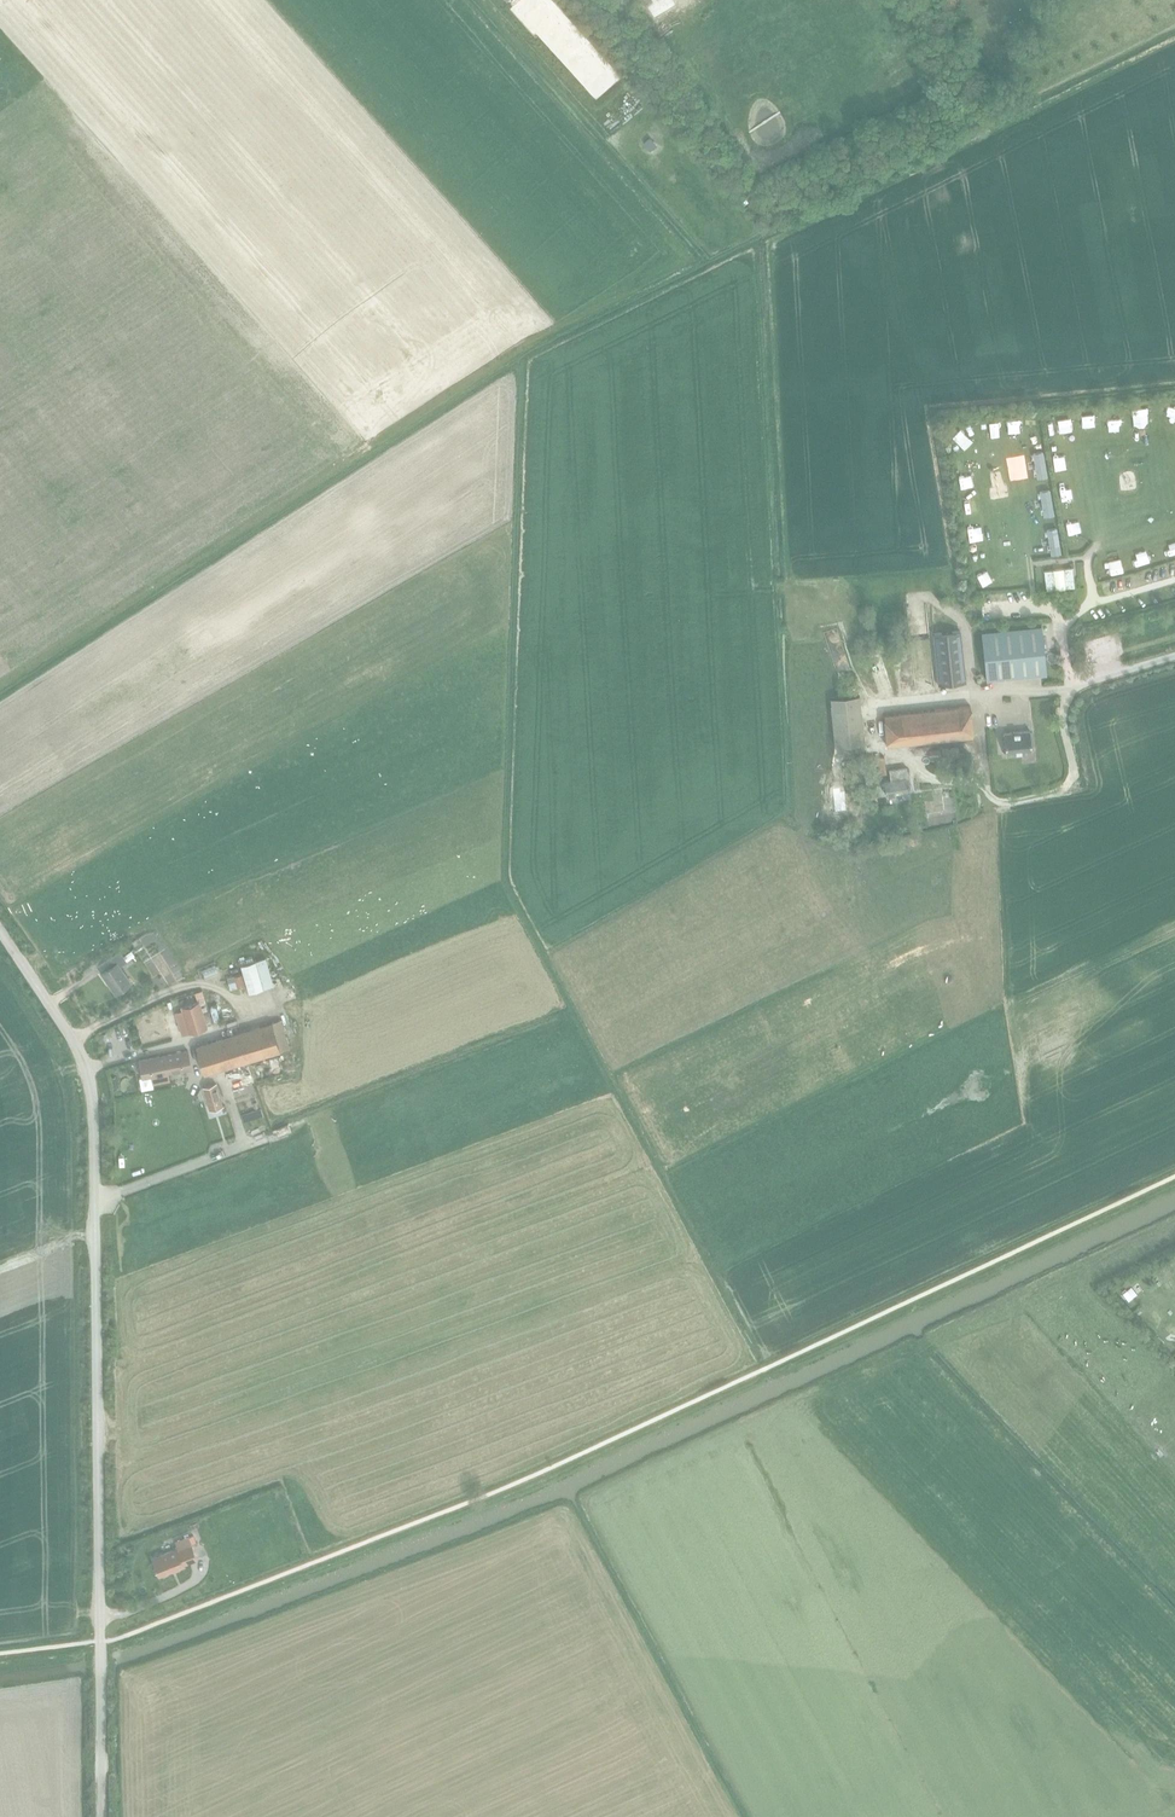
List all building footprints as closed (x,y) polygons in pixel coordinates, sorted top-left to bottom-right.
[(1072,567),(1043,570),(1046,590),(1074,587),(1072,567)] [(986,679),(1046,673),(1041,624),(981,630),(986,679)] [(939,682),(966,680),(960,628),(933,631),(939,682)] [(859,694),(830,697),(835,745),(864,742),(859,694)] [(886,744),(973,735),(970,704),(883,713),(886,744)] [(1030,728),(1004,731),(1006,754),(1032,751),(1030,728)] [(878,773),(885,772),(883,755),(875,756),(878,773)] [(886,793),(909,789),(906,766),(889,768),(890,777),(884,778),(886,793)] [(846,809),(845,796),(844,790),(840,791),(839,787),(832,788),(836,810),(846,809)] [(115,992),(131,982),(119,965),(126,960),(119,950),(107,958),(112,965),(101,972),(115,992)] [(249,992),(263,988),(254,960),(240,964),(243,974),(223,979),(226,991),(247,985),(249,992)] [(207,1026),(199,1000),(181,1006),(182,1009),(175,1011),(182,1034),(207,1026)] [(204,1072),(290,1046),(281,1019),(196,1045),(204,1072)] [(168,1072),(184,1069),(184,1067),(191,1065),(189,1051),(165,1055),(168,1072)] [(165,1055),(140,1059),(143,1076),(152,1075),(153,1083),(169,1080),(168,1072),(165,1055)] [(210,1108),(223,1105),(216,1082),(204,1086),(210,1108)] [(151,1557),(158,1575),(185,1565),(184,1563),(198,1558),(188,1535),(175,1540),(177,1547),(151,1557)]
